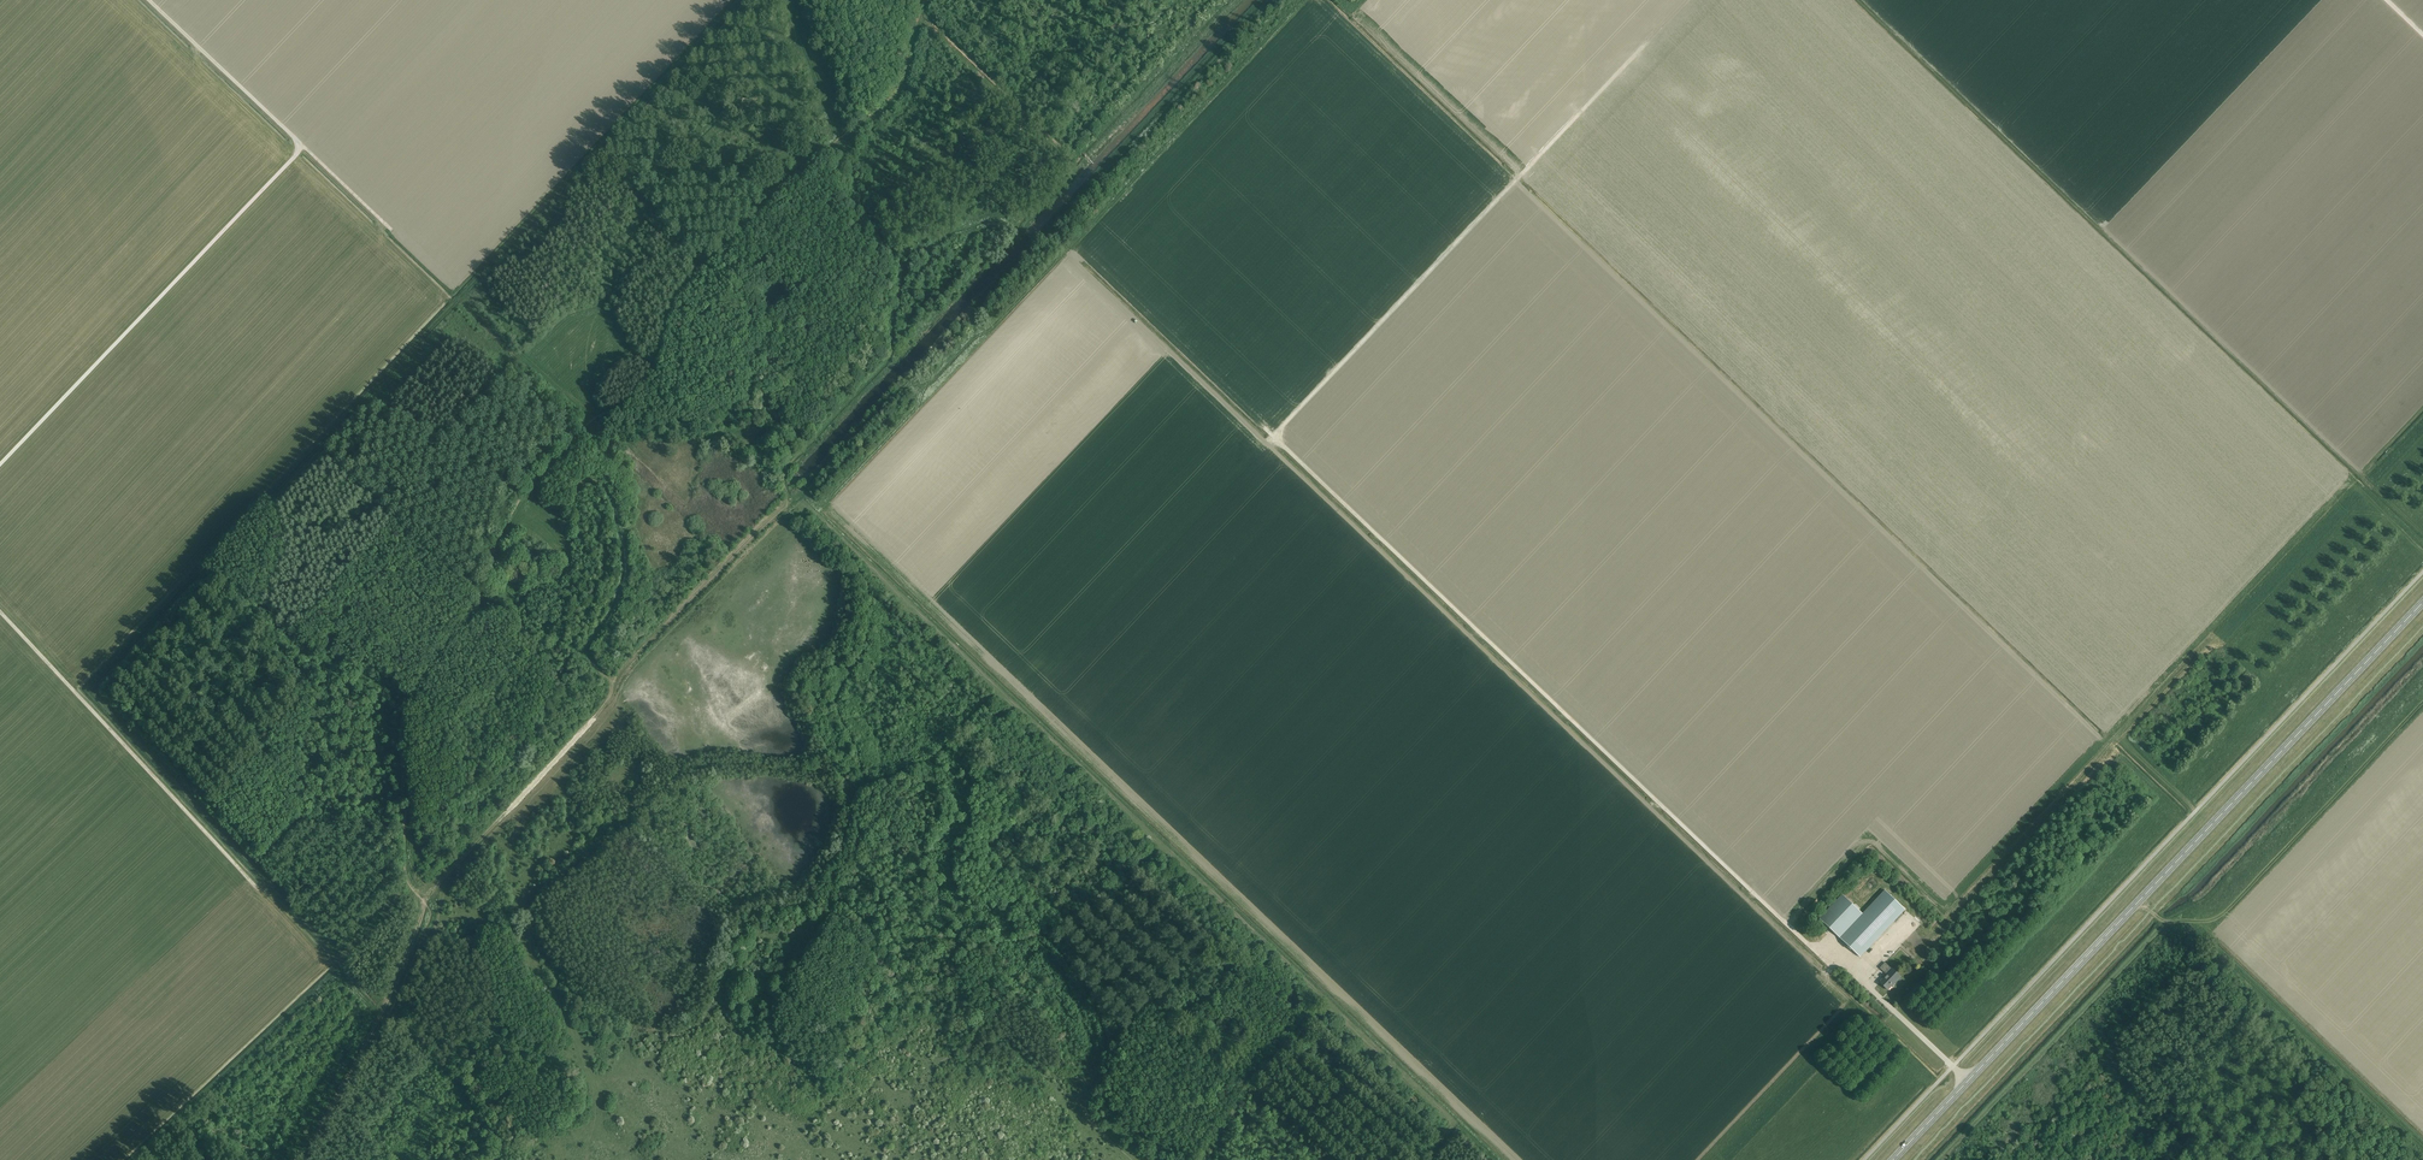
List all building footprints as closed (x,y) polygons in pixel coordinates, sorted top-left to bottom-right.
[(1842,895),(1819,919),(1860,957),(1905,909),(1885,890),(1862,914),(1842,895)] [(1892,969),(1884,962),(1879,968),(1886,975),(1879,982),(1887,990),(1894,983),(1895,983),(1900,977),(1892,969)]
